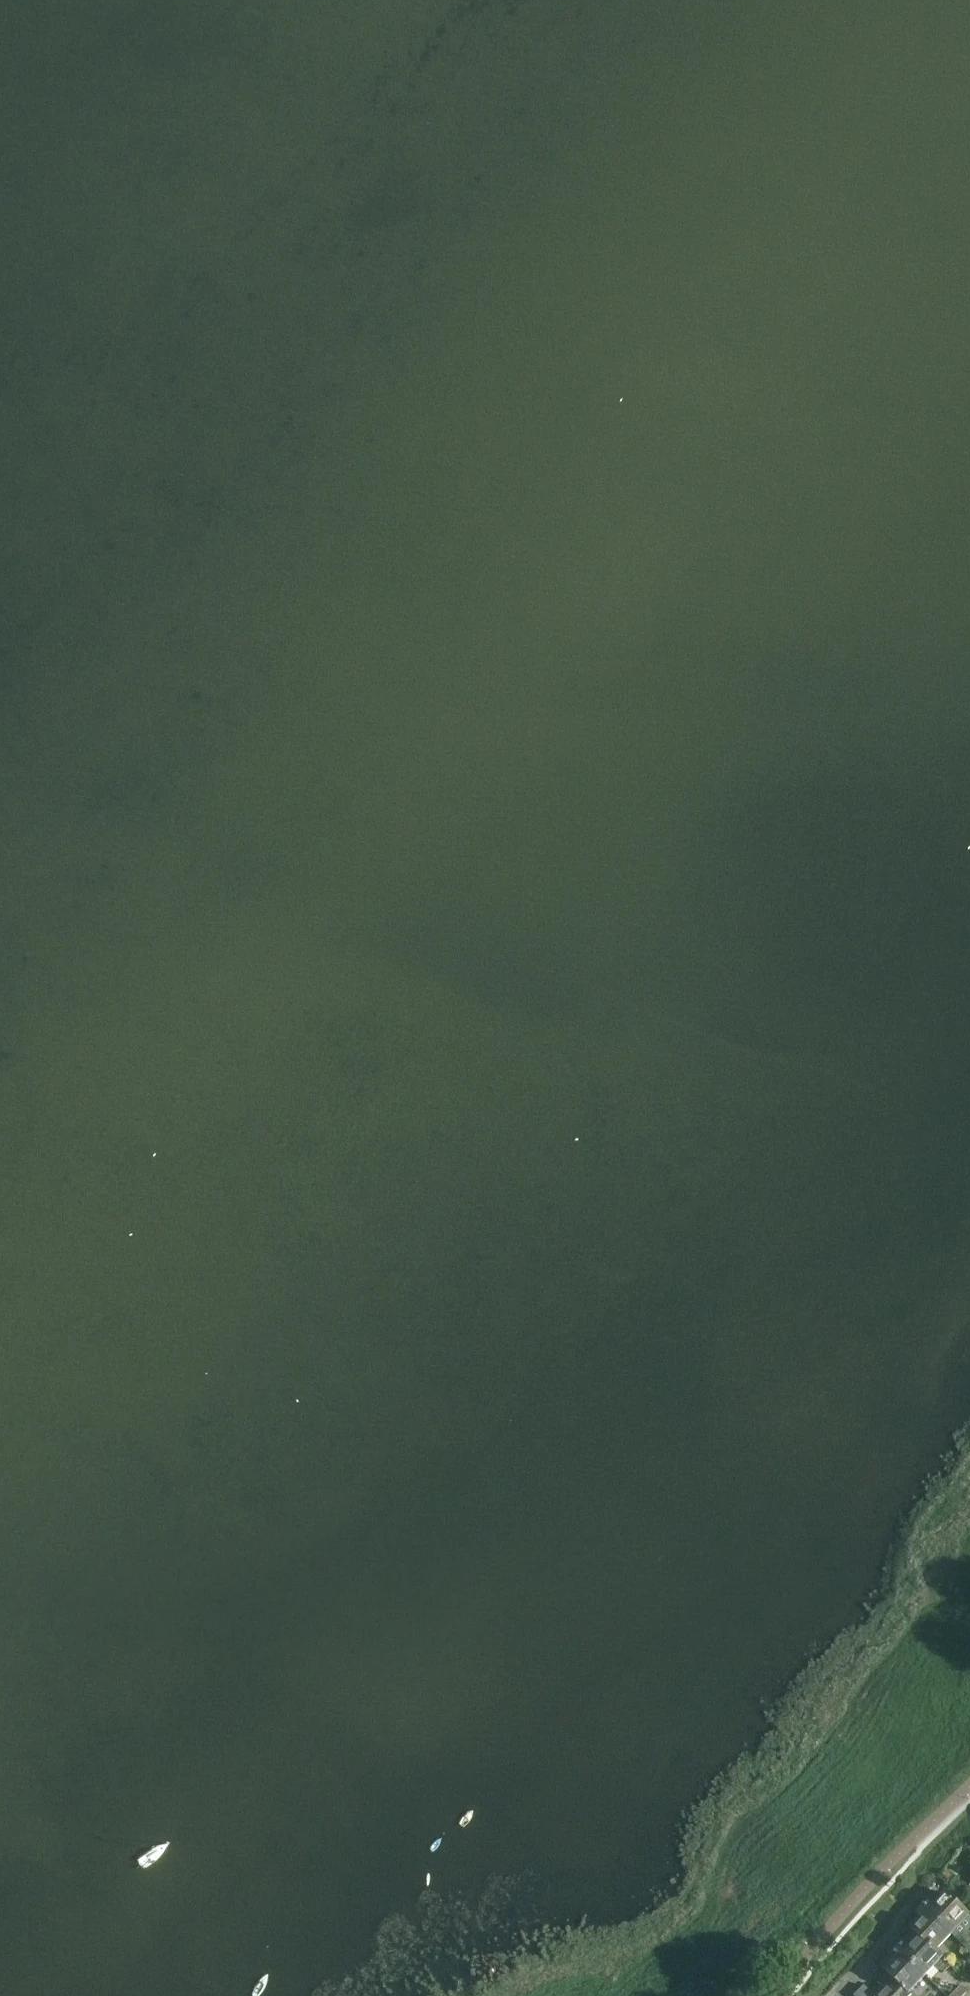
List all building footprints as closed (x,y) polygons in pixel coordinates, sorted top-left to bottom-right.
[(923,1907),(953,1934),(969,1916),(946,1893),(935,1904),(930,1900),(923,1907)] [(953,1934),(923,1907),(917,1913),(921,1918),(911,1929),(918,1936),(919,1936),(936,1952),(937,1951),(953,1934)] [(898,1948),(927,1976),(935,1968),(936,1969),(945,1972),(952,1966),(944,1958),(937,1951),(936,1952),(919,1936),(918,1936),(909,1946),(904,1942),(898,1948)] [(927,1976),(898,1948),(890,1956),(895,1960),(887,1969),(886,1970),(911,1993),(911,1992),(927,1976)] [(875,1995),(876,1995),(915,1995),(911,1992),(911,1993),(886,1970),(887,1969),(884,1967),(878,1974),(883,1979),(878,1984),(882,1988),(875,1995)] [(875,1995),(865,1987),(857,1995),(876,1995),(875,1995)] [(967,1994),(961,1987),(952,1995),(965,1995),(967,1994)]
